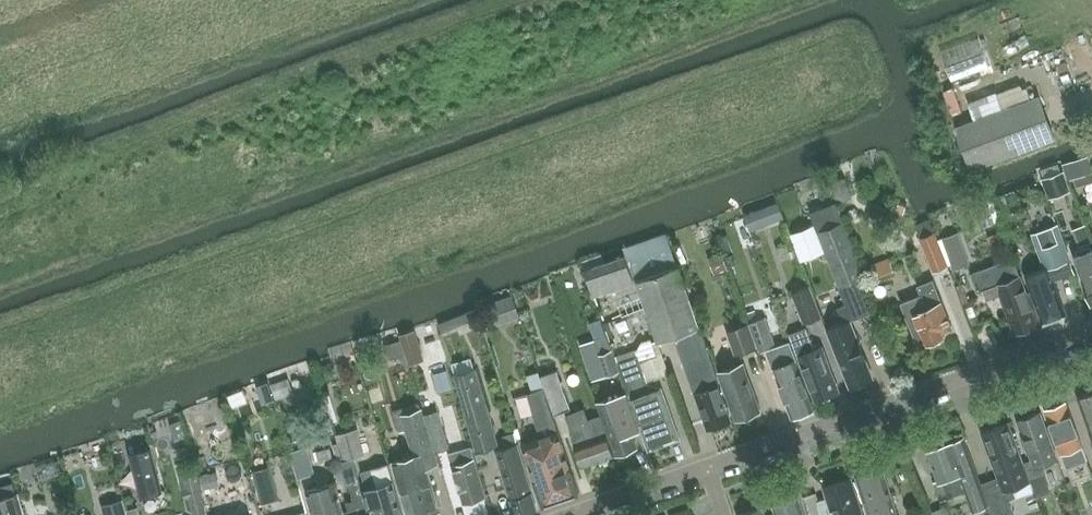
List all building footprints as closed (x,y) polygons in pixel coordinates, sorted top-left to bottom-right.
[(971,169),(1054,138),(1038,95),(955,125),(971,169)] [(1064,167),(1069,180),(1091,172),(1091,167),(1089,158),(1064,167)] [(1063,170),(1042,178),(1049,198),(1070,190),(1063,170)] [(845,177),(831,183),(837,201),(852,195),(845,177)] [(777,201),(745,213),(752,230),(783,218),(777,201)] [(812,212),(810,212),(825,251),(846,305),(838,308),(844,323),(829,328),(839,354),(837,354),(850,386),(873,377),(860,345),(850,320),(869,312),(857,280),(866,275),(837,202),(812,212)] [(1048,265),(1025,274),(1031,290),(1026,292),(1038,323),(1066,313),(1054,278),(1074,271),(1067,250),(1057,223),(1049,226),(1035,231),(1039,243),(1044,258),(1045,258),(1048,265)] [(825,251),(815,224),(791,233),(802,261),(825,251)] [(1085,224),(1072,229),(1079,246),(1091,241),(1085,224)] [(932,270),(948,264),(935,231),(919,236),(932,270)] [(958,232),(942,238),(953,269),(970,264),(958,232)] [(635,252),(587,269),(596,294),(638,280),(644,296),(647,305),(660,341),(675,336),(708,429),(731,421),(714,371),(715,371),(678,264),(668,235),(633,247),(635,252)] [(1091,305),(1091,247),(1073,253),(1091,305)] [(721,252),(709,257),(715,273),(727,269),(721,252)] [(889,258),(874,264),(879,277),(895,271),(889,258)] [(1014,258),(971,273),(977,292),(979,291),(997,285),(1015,333),(1038,325),(1038,323),(1026,292),(1020,276),(1014,258)] [(926,343),(944,336),(943,332),(953,328),(934,279),(917,286),(920,295),(901,302),(919,344),(925,341),(926,343)] [(804,322),(822,314),(810,283),(792,291),(804,322)] [(496,325),(520,317),(512,295),(488,303),(496,325)] [(756,306),(748,309),(750,316),(759,313),(756,306)] [(476,310),(439,325),(443,334),(480,320),(476,310)] [(760,351),(776,346),(766,318),(750,323),(760,351)] [(625,319),(615,323),(619,332),(629,328),(625,319)] [(606,376),(620,371),(613,352),(603,323),(591,327),(594,338),(593,338),(599,355),(606,376)] [(748,323),(726,330),(735,355),(757,347),(748,323)] [(815,400),(839,391),(822,346),(814,349),(806,328),(790,334),(815,400)] [(778,347),(768,351),(774,368),(791,417),(814,408),(796,360),(790,343),(778,347)] [(419,345),(404,350),(405,354),(409,365),(424,360),(419,345)] [(617,361),(628,392),(637,417),(641,428),(649,450),(680,439),(668,405),(669,405),(662,385),(658,386),(648,380),(646,377),(667,370),(660,346),(617,361)] [(476,450),(497,444),(473,358),(452,364),(476,450)] [(736,419),(761,410),(744,363),(719,372),(736,419)] [(447,371),(434,374),(439,391),(451,387),(447,371)] [(555,414),(571,409),(557,371),(541,377),(555,414)] [(539,372),(527,376),(532,391),(543,387),(544,387),(539,372)] [(532,391),(528,393),(540,437),(561,498),(579,492),(543,387),(532,391)] [(641,428),(637,417),(628,392),(597,403),(616,455),(618,454),(621,456),(629,453),(631,449),(637,447),(631,432),(641,428)] [(1078,398),(1091,438),(1091,393),(1078,398)] [(1066,466),(1087,458),(1066,402),(1045,410),(1066,466)] [(401,414),(412,449),(432,443),(422,408),(401,414)] [(588,420),(584,408),(566,415),(574,437),(572,438),(582,467),(614,455),(600,416),(588,420)] [(437,452),(450,448),(439,411),(426,414),(437,452)] [(1037,497),(1051,491),(1041,462),(1044,462),(1057,457),(1041,411),(1017,420),(1029,452),(1032,460),(1024,462),(1037,497)] [(1008,498),(1016,495),(1013,486),(1028,481),(1008,423),(982,432),(998,475),(980,481),(988,503),(992,514),(1014,514),(1008,498)] [(338,461),(362,454),(355,429),(336,435),(338,443),(333,444),(338,461)] [(537,510),(517,444),(514,432),(503,435),(506,448),(497,451),(515,514),(522,514),(537,510)] [(540,437),(522,443),(543,504),(561,498),(540,437)] [(988,503),(980,481),(964,437),(928,450),(937,477),(933,479),(940,499),(965,489),(972,509),(988,503)] [(464,503),(486,497),(476,464),(474,459),(473,454),(470,444),(448,451),(464,503)] [(298,477),(315,472),(307,445),(290,450),(298,477)] [(329,448),(316,451),(318,460),(331,457),(329,448)] [(143,497),(163,491),(153,449),(132,455),(143,497)] [(484,451),(473,454),(474,459),(476,464),(487,461),(484,451)] [(440,510),(423,454),(393,463),(408,514),(423,514),(440,510)] [(362,470),(367,487),(363,488),(367,504),(368,509),(372,507),(375,514),(403,514),(387,461),(369,466),(370,468),(362,470)] [(271,466),(254,471),(262,503),(279,498),(271,466)] [(193,514),(206,510),(201,487),(202,486),(198,469),(189,472),(192,487),(187,488),(193,514)] [(883,469),(857,477),(869,514),(897,514),(883,469)] [(214,472),(200,475),(203,489),(217,486),(214,472)] [(851,479),(824,487),(833,514),(863,514),(851,479)] [(344,514),(370,514),(367,504),(365,505),(359,481),(349,483),(353,498),(345,500),(348,510),(343,511),(344,514)] [(343,511),(335,482),(307,491),(314,514),(344,514),(343,511)] [(18,494),(0,498),(0,514),(24,514),(18,494)] [(798,496),(772,504),(776,514),(804,514),(798,496)] [(122,500),(121,497),(102,503),(103,506),(106,514),(126,514),(122,500)] [(933,512),(934,514),(951,514),(948,506),(933,512)]
